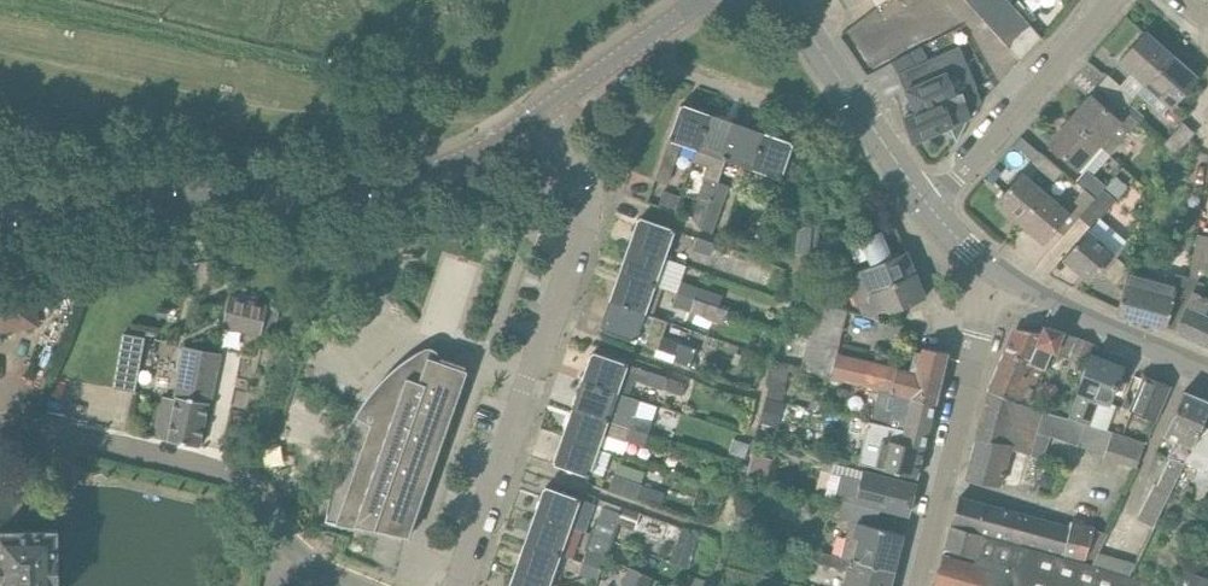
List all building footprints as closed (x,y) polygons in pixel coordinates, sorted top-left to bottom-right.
[(1030,25),(1008,0),(966,0),(1009,48),(1021,61),(1042,38),(1030,25)] [(1120,62),(1145,84),(1171,55),(1146,33),(1120,62)] [(899,73),(915,113),(956,93),(951,82),(971,74),(966,64),(962,65),(955,49),(899,73)] [(1171,55),(1145,84),(1171,107),(1196,77),(1171,55)] [(950,126),(956,142),(971,116),(970,115),(982,102),(976,89),(978,89),(971,74),(951,82),(956,93),(915,113),(903,118),(912,142),(950,126)] [(1124,110),(1134,99),(1108,76),(1098,87),(1112,99),(1124,110)] [(1070,120),(1101,147),(1111,155),(1139,123),(1124,110),(1112,99),(1104,108),(1090,96),(1070,120)] [(682,145),(697,150),(709,115),(681,105),(654,180),(668,185),(682,145)] [(705,214),(710,200),(716,183),(724,160),(737,125),(709,115),(697,150),(692,162),(708,167),(698,196),(700,196),(695,210),(705,214)] [(1080,171),(1101,147),(1070,120),(1049,144),(1080,171)] [(1164,145),(1176,155),(1196,134),(1184,123),(1164,145)] [(737,125),(724,160),(752,170),(765,135),(737,125)] [(748,181),(775,191),(793,145),(765,135),(752,170),(748,181)] [(1053,184),(1063,172),(1040,151),(1030,163),(1053,184)] [(1095,201),(1107,187),(1087,170),(1076,183),(1084,190),(1095,201)] [(997,203),(1020,223),(1046,194),(1023,174),(997,203)] [(805,176),(789,182),(779,212),(790,216),(796,198),(812,192),(805,176)] [(1090,284),(1126,242),(1100,220),(1128,187),(1116,177),(1107,187),(1095,201),(1080,217),(1092,228),(1090,231),(1088,230),(1063,260),(1090,284)] [(729,187),(716,183),(710,200),(723,204),(729,187)] [(1064,236),(1080,217),(1095,201),(1084,190),(1066,212),(1046,194),(1020,223),(1043,242),(1055,228),(1064,236)] [(754,215),(767,221),(773,201),(760,197),(754,215)] [(630,246),(665,258),(675,230),(640,218),(630,246)] [(819,222),(819,221),(797,229),(796,254),(817,256),(819,222)] [(861,239),(872,266),(863,271),(872,294),(915,276),(906,253),(892,258),(880,231),(861,239)] [(1198,280),(1205,283),(1207,277),(1207,237),(1199,236),(1191,278),(1198,280)] [(692,250),(711,257),(716,244),(697,237),(692,250)] [(621,274),(655,286),(665,258),(630,246),(621,274)] [(817,256),(796,254),(794,278),(807,279),(832,280),(831,277),(845,278),(839,257),(817,256)] [(1166,326),(1175,329),(1198,280),(1191,278),(1176,274),(1173,282),(1130,270),(1118,314),(1166,327),(1166,326)] [(898,310),(925,299),(915,276),(872,294),(863,271),(845,278),(857,307),(858,307),(862,315),(879,320),(879,312),(898,310)] [(611,301),(646,313),(655,286),(621,274),(611,301)] [(1205,314),(1207,309),(1207,277),(1205,283),(1198,280),(1175,329),(1174,331),(1207,347),(1207,316),(1205,314)] [(718,307),(723,295),(682,280),(677,292),(718,307)] [(728,310),(718,307),(677,292),(673,305),(724,324),(728,310)] [(2,337),(1,333),(40,327),(35,295),(0,300),(0,338),(2,337)] [(223,328),(261,337),(268,305),(230,295),(223,328)] [(601,330),(636,342),(646,313),(611,301),(601,330)] [(878,390),(934,404),(947,352),(922,347),(921,352),(915,351),(912,363),(840,344),(848,311),(817,303),(801,367),(792,364),(791,366),(774,362),(762,414),(777,418),(776,420),(806,427),(811,404),(784,397),(790,371),(799,373),(800,369),(832,377),(831,379),(878,390)] [(1058,377),(1078,386),(1094,343),(1076,336),(1044,326),(1041,332),(1017,329),(1005,354),(1042,371),(1058,377)] [(123,334),(113,389),(135,393),(145,338),(123,334)] [(200,447),(209,403),(212,404),(222,354),(182,346),(174,399),(166,397),(158,439),(200,447)] [(409,537),(420,507),(466,377),(468,371),(440,362),(440,358),(439,355),(438,353),(436,350),(432,348),(429,348),(425,349),(416,353),(416,354),(409,359),(402,364),(392,372),(383,381),(373,392),(363,405),(356,418),(349,431),(344,445),(340,460),(336,474),(326,522),(355,528),(356,526),(394,534),(403,535),(409,537)] [(683,396),(687,385),(594,352),(583,381),(618,393),(629,397),(635,380),(664,391),(665,389),(683,396)] [(989,391),(1027,405),(1042,371),(1005,354),(989,391)] [(1099,427),(1112,432),(1122,408),(1109,403),(1122,367),(1092,356),(1078,392),(1078,394),(1096,401),(1094,407),(1104,411),(1099,427)] [(1129,412),(1158,422),(1172,386),(1143,375),(1129,412)] [(574,408),(673,443),(677,431),(653,422),(654,421),(636,415),(636,414),(614,406),(618,393),(583,381),(574,408)] [(895,441),(923,449),(934,404),(878,390),(870,420),(898,427),(895,441)] [(1012,450),(1051,462),(1061,431),(1083,439),(1080,447),(1104,456),(1104,458),(1137,469),(1146,443),(1112,432),(1099,427),(1027,405),(989,391),(964,480),(1001,487),(1012,450)] [(1204,422),(1207,412),(1207,403),(1184,392),(1165,437),(1175,442),(1168,458),(1169,459),(1163,472),(1155,488),(1153,487),(1147,501),(1163,508),(1187,460),(1204,422)] [(669,454),(673,443),(574,408),(564,436),(599,448),(604,434),(625,442),(627,440),(644,446),(645,445),(669,454)] [(916,478),(923,449),(895,441),(898,427),(870,420),(864,445),(879,449),(875,468),(916,478)] [(1204,422),(1187,460),(1207,470),(1207,424),(1204,422)] [(554,464),(588,476),(589,474),(590,474),(599,448),(564,436),(554,464)] [(748,474),(766,478),(770,458),(752,454),(748,474)] [(881,507),(908,514),(909,514),(916,485),(824,463),(816,492),(843,499),(881,509),(881,507)] [(608,491),(637,501),(643,485),(613,474),(608,491)] [(537,514),(583,531),(586,532),(596,504),(546,487),(537,514)] [(951,525),(1018,544),(1026,516),(958,498),(951,525)] [(904,534),(903,534),(876,527),(881,509),(843,499),(838,519),(850,521),(841,557),(894,571),(904,534)] [(598,520),(616,526),(621,513),(602,507),(598,520)] [(732,529),(763,537),(767,520),(737,512),(732,529)] [(527,543),(570,558),(573,559),(583,531),(537,514),(527,543)] [(1018,544),(1086,563),(1087,558),(1095,561),(1099,551),(1108,533),(1095,529),(1095,527),(1073,521),(1071,528),(1026,516),(1018,544)] [(945,549),(947,549),(1012,567),(1018,544),(951,525),(945,549)] [(59,529),(0,529),(0,585),(60,585),(59,529)] [(560,585),(570,558),(527,543),(517,571),(560,585)] [(1131,576),(1093,565),(1086,563),(1018,544),(1012,567),(947,549),(945,556),(943,556),(934,585),(1165,585),(1131,576)] [(583,562),(601,569),(606,556),(587,550),(583,562)] [(894,571),(841,558),(815,551),(812,561),(851,571),(847,585),(890,585),(894,571)] [(1095,561),(1093,565),(1131,576),(1135,563),(1099,551),(1095,561)] [(578,575),(597,581),(601,569),(583,562),(578,575)] [(623,585),(637,585),(642,573),(629,567),(621,585),(623,585)] [(1181,569),(1175,585),(1207,585),(1207,578),(1181,569)] [(517,571),(511,585),(560,585),(517,571)] [(655,579),(642,573),(637,585),(652,585),(655,579)]
